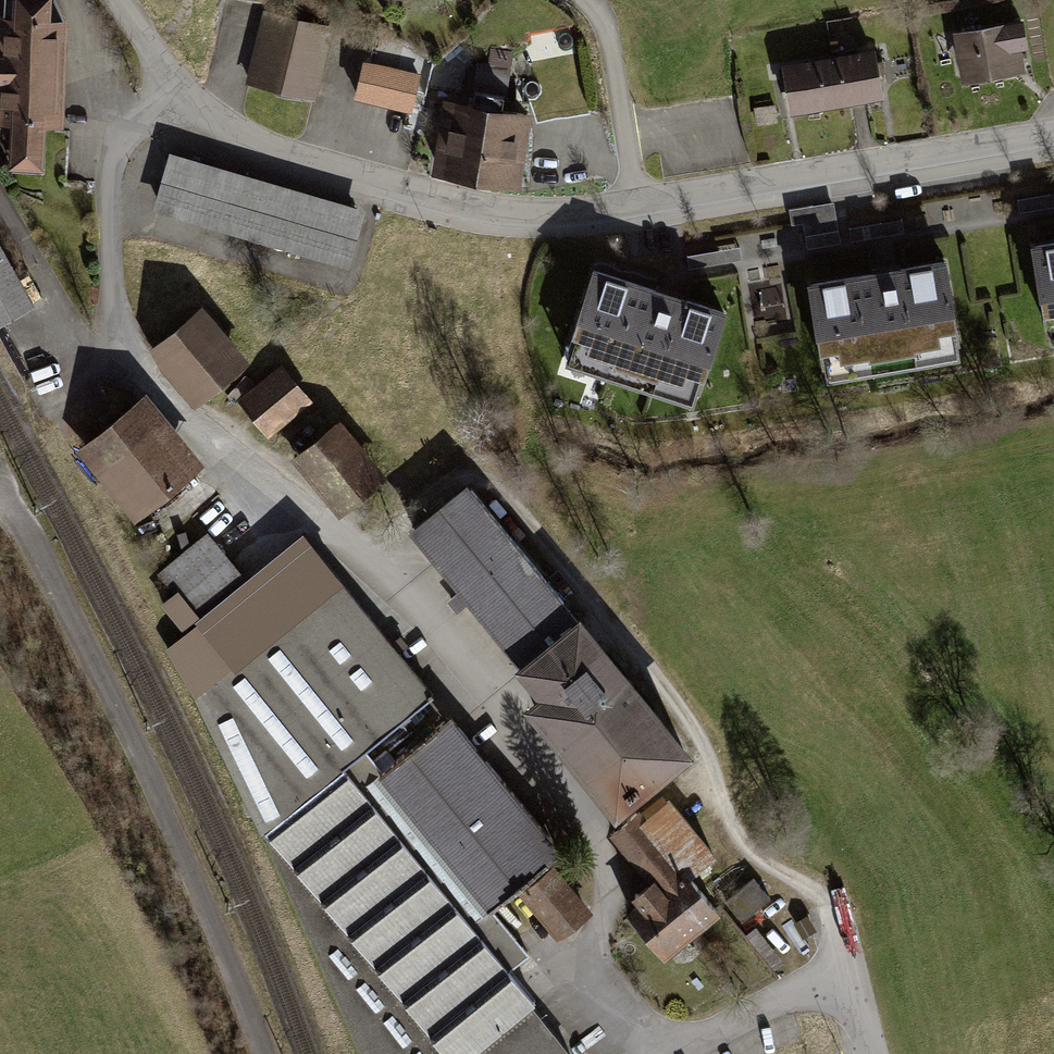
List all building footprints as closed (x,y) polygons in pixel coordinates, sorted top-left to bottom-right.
[(12,153),(45,154),(46,117),(60,117),(63,21),(54,21),(55,0),(18,0),(18,17),(0,16),(0,115),(13,115),(12,153)] [(336,25),(268,10),(252,82),(320,97),(336,25)] [(1026,26),(964,35),(972,88),(1034,78),(1026,26)] [(895,103),(886,54),(840,62),(848,111),(895,103)] [(511,89),(512,58),(477,57),(476,88),(511,89)] [(848,111),(840,62),(794,70),(802,119),(848,111)] [(371,65),(365,98),(422,110),(429,77),(371,65)] [(505,90),(478,91),(479,105),(506,103),(505,90)] [(532,114),(443,100),(431,175),(520,189),(532,114)] [(360,213),(178,159),(163,210),(345,264),(360,213)] [(838,202),(807,204),(810,246),(840,244),(838,202)] [(44,307),(0,226),(0,331),(44,307)] [(1034,248),(1047,334),(1053,332),(1053,245),(1034,248)] [(952,267),(817,288),(830,373),(966,352),(952,267)] [(730,315),(599,274),(573,357),(704,397),(730,315)] [(192,316),(161,341),(198,388),(230,364),(192,316)] [(284,364),(242,398),(267,429),(309,395),(284,364)] [(188,458),(142,400),(87,443),(133,502),(188,458)] [(338,420),(298,453),(343,507),(383,474),(338,420)] [(464,591),(525,542),(470,476),(410,525),(464,591)] [(305,528),(246,575),(194,617),(197,621),(164,647),(195,698),(262,834),(367,750),(365,748),(435,692),(343,578),(345,577),(305,528)] [(182,627),(194,617),(246,575),(209,529),(158,570),(174,590),(161,601),(182,627)] [(519,658),(579,609),(525,542),(464,591),(519,658)] [(579,609),(519,658),(529,670),(542,686),(527,697),(620,810),(700,745),(594,616),(585,604),(579,609)] [(382,768),(493,907),(565,849),(454,710),(382,768)] [(533,1004),(537,1000),(511,968),(530,953),(493,907),(382,768),(367,750),(262,834),(361,1053),(470,1053),(533,1004)] [(642,806),(611,831),(650,878),(634,891),(640,898),(628,908),(667,955),(724,908),(695,872),(720,851),(673,794),(668,798),(663,793),(644,809),(642,806)] [(556,863),(519,892),(558,940),(594,911),(556,863)] [(754,878),(726,900),(743,921),(770,898),(754,878)] [(757,925),(746,934),(775,969),(785,961),(757,925)] [(533,1004),(470,1053),(573,1053),(533,1004)]
